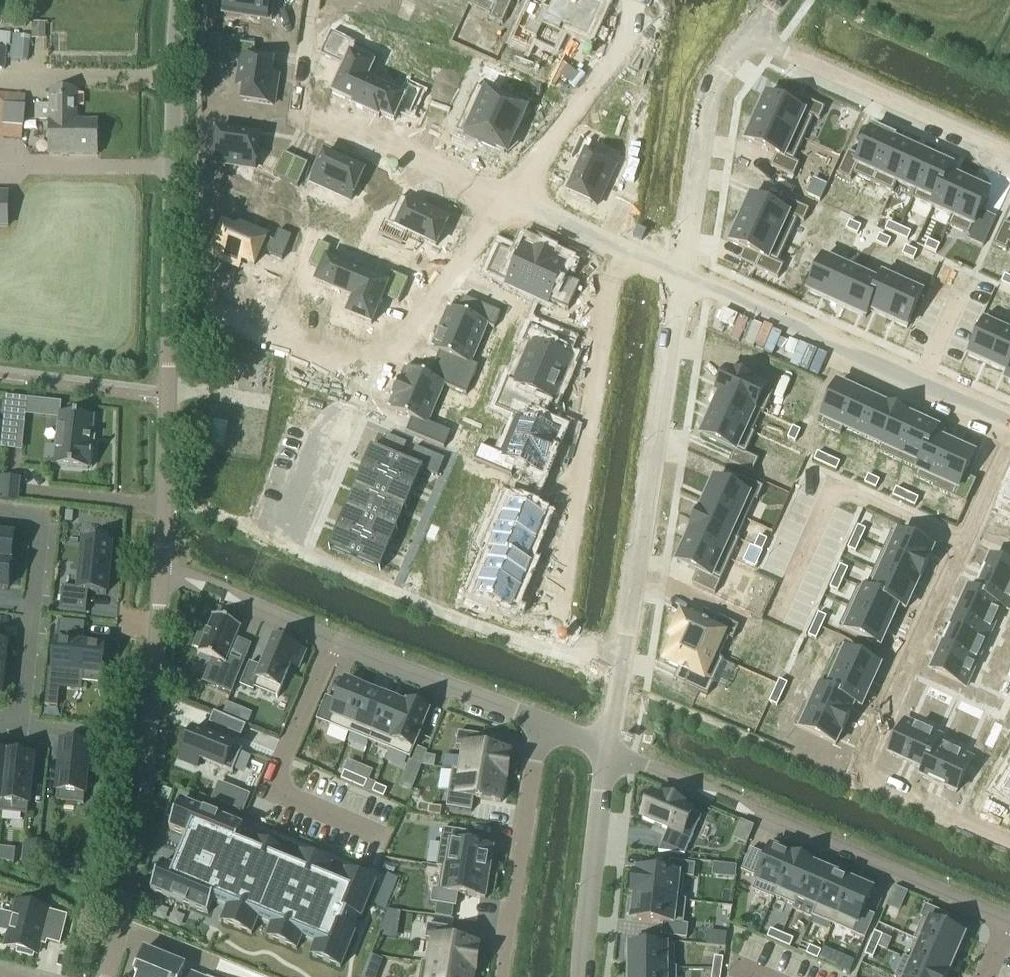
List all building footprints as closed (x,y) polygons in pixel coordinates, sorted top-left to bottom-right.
[(224,14),(272,21),(275,0),(227,0),(224,14)] [(468,6),(491,17),(489,20),(502,26),(513,3),(507,0),(472,0),(471,2),(470,2),(468,6)] [(509,46),(523,53),(527,44),(550,55),(559,35),(561,35),(562,34),(568,36),(567,38),(586,47),(587,43),(589,43),(602,14),(601,13),(602,11),(583,2),(580,7),(574,4),(576,0),(552,0),(545,16),(541,14),(544,6),(530,0),(509,46)] [(46,23),(32,23),(32,40),(46,40),(46,23)] [(7,50),(7,47),(10,47),(12,34),(0,33),(0,70),(5,71),(7,50)] [(332,34),(321,57),(345,68),(333,95),(355,105),(355,106),(372,68),(373,68),(378,58),(356,48),(357,45),(332,34)] [(12,35),(11,47),(9,59),(29,61),(32,37),(12,35)] [(231,43),(229,58),(242,60),(238,87),(245,88),(243,102),(273,107),(276,90),(269,89),(271,77),(273,63),(254,60),(256,47),(231,43)] [(476,89),(467,110),(515,132),(514,133),(516,134),(527,110),(508,102),(508,101),(500,97),(500,98),(498,97),(508,76),(485,66),(475,88),(476,89)] [(355,105),(353,108),(379,120),(381,117),(394,123),(399,111),(411,117),(422,94),(408,88),(410,85),(373,68),(372,68),(355,106),(355,105)] [(35,122),(49,122),(77,122),(77,91),(49,91),(49,106),(35,106),(35,122)] [(24,118),(27,97),(0,94),(0,116),(24,118)] [(766,97),(755,120),(804,141),(814,119),(820,122),(825,109),(802,99),(797,111),(766,97)] [(455,131),(449,144),(472,154),(477,143),(479,143),(479,144),(487,148),(487,147),(504,155),(514,133),(515,132),(467,110),(457,132),(455,131)] [(21,140),(24,118),(0,116),(0,137),(21,140)] [(755,120),(745,143),(776,156),(771,168),(794,179),(800,166),(794,163),(804,141),(755,120)] [(49,122),(48,156),(97,156),(97,122),(77,122),(49,122)] [(848,153),(838,176),(851,182),(853,176),(873,185),(892,141),(893,141),(894,140),(872,130),(860,158),(848,153)] [(213,160),(212,163),(218,164),(226,166),(255,170),(260,139),(217,133),(213,156),(213,160)] [(575,180),(568,194),(590,204),(593,206),(597,207),(599,202),(603,194),(615,168),(608,165),(610,161),(590,151),(593,143),(580,137),(570,160),(582,166),(575,180)] [(892,141),(873,185),(893,194),(897,185),(896,185),(912,150),(893,141),(892,141)] [(912,150),(896,185),(897,185),(915,193),(916,194),(932,159),(912,150)] [(284,155),(273,178),(286,183),(296,160),(284,155)] [(324,156),(311,184),(351,202),(364,174),(324,156)] [(915,193),(912,200),(932,209),(933,209),(948,175),(949,175),(952,168),(932,159),(916,194),(915,193)] [(296,160),(286,183),(298,189),(308,166),(296,160)] [(932,209),(932,210),(951,219),(952,219),(968,184),(949,175),(948,175),(933,209),(932,209)] [(951,219),(947,227),(969,237),(989,193),(968,184),(952,219),(951,219)] [(9,195),(0,195),(0,227),(8,227),(9,195)] [(385,223),(379,236),(402,247),(408,235),(421,241),(436,248),(446,227),(448,224),(449,220),(444,218),(437,214),(410,201),(410,203),(401,199),(389,224),(385,223)] [(750,199),(740,221),(788,243),(798,221),(804,224),(809,211),(786,201),(781,213),(750,199)] [(981,213),(975,227),(989,234),(996,219),(981,213)] [(740,221),(729,244),(744,251),(760,258),(755,270),(778,281),(784,267),(778,265),(788,243),(740,221)] [(850,223),(846,231),(858,236),(861,228),(850,223)] [(993,246),(1006,252),(1009,247),(1009,226),(1003,223),(993,246)] [(888,224),(885,232),(896,237),(900,229),(888,224)] [(224,227),(212,256),(228,263),(231,256),(242,261),(254,266),(261,250),(270,254),(269,256),(282,261),(292,238),(279,232),(274,243),(265,239),(266,237),(240,226),(237,233),(224,227)] [(858,236),(857,237),(865,241),(869,243),(873,234),(861,228),(858,236)] [(900,229),(896,237),(907,242),(911,234),(900,229)] [(879,237),(876,245),(887,250),(891,242),(879,237)] [(928,242),(925,250),(936,255),(938,251),(940,247),(928,242)] [(319,244),(309,267),(321,272),(316,284),(354,300),(355,301),(367,272),(344,263),(342,267),(327,260),(331,249),(319,244)] [(906,249),(902,257),(914,262),(916,257),(917,254),(906,249)] [(498,252),(486,279),(506,288),(505,290),(526,299),(544,259),(534,254),(533,255),(523,250),(518,261),(498,252)] [(805,251),(800,262),(814,268),(819,257),(805,251)] [(544,259),(526,299),(546,308),(547,306),(567,315),(579,289),(559,280),(564,269),(554,264),(544,259)] [(824,259),(808,294),(827,303),(843,268),(843,267),(824,259)] [(843,268),(827,303),(846,311),(864,272),(845,263),(843,267),(843,268)] [(354,300),(348,316),(372,326),(383,298),(399,305),(409,282),(392,274),(389,281),(367,272),(355,301),(354,300)] [(864,272),(846,311),(865,320),(869,313),(868,312),(882,280),(864,272)] [(882,280),(868,312),(869,313),(887,321),(905,282),(904,281),(885,273),(882,280)] [(1001,285),(1009,289),(1009,279),(1005,277),(1001,285)] [(905,282),(887,321),(906,330),(925,288),(905,279),(904,281),(905,282)] [(449,309),(440,329),(480,346),(488,327),(494,330),(501,315),(463,299),(457,312),(454,311),(449,309)] [(723,311),(718,322),(733,328),(738,317),(723,311)] [(989,314),(969,358),(990,367),(1006,332),(1006,333),(1009,324),(989,314)] [(531,345),(523,364),(563,381),(571,360),(566,358),(563,356),(568,344),(568,343),(531,327),(524,343),(531,345)] [(440,329),(431,350),(436,352),(440,354),(435,366),(472,382),(478,368),(472,365),(480,346),(440,329)] [(990,367),(1009,376),(1009,375),(1009,334),(1006,333),(1006,332),(990,367)] [(508,381),(502,395),(540,410),(545,398),(549,400),(554,402),(563,381),(523,364),(515,383),(508,381)] [(400,379),(396,389),(436,406),(444,387),(466,396),(472,382),(435,366),(429,379),(421,375),(406,369),(401,379),(400,379)] [(717,394),(716,396),(718,396),(720,397),(720,396),(762,415),(761,416),(763,417),(774,394),(753,385),(753,384),(732,375),(727,373),(721,387),(717,394)] [(837,385),(819,427),(840,437),(843,430),(842,430),(858,395),(837,385)] [(392,400),(388,410),(403,417),(412,420),(407,433),(406,434),(444,449),(451,434),(428,425),(436,406),(396,389),(391,400),(392,400)] [(502,395),(496,409),(518,418),(510,437),(551,454),(555,444),(554,443),(559,433),(544,426),(535,423),(540,410),(502,395)] [(818,395),(813,405),(822,410),(827,399),(818,395)] [(858,395),(842,430),(843,430),(862,439),(878,404),(858,395)] [(720,397),(711,416),(753,435),(753,434),(761,416),(762,415),(720,396),(720,397)] [(22,399),(7,398),(3,430),(19,431),(22,399)] [(44,401),(42,415),(60,417),(55,466),(88,469),(88,468),(92,468),(94,446),(91,445),(93,418),(61,414),(62,403),(44,401)] [(878,404),(862,439),(881,447),(882,447),(898,412),(888,408),(878,404)] [(881,447),(878,454),(898,463),(917,422),(907,417),(907,416),(898,412),(882,447),(881,447)] [(711,416),(701,438),(735,453),(729,464),(752,475),(758,462),(746,456),(755,435),(753,434),(753,435),(711,416)] [(917,422),(898,463),(917,472),(918,472),(933,438),(934,438),(938,431),(917,422)] [(215,428),(212,445),(223,447),(226,430),(227,425),(216,423),(215,428)] [(793,429),(787,440),(795,444),(801,432),(793,429)] [(387,437),(381,453),(397,460),(400,461),(407,445),(387,437)] [(480,447),(474,462),(512,478),(512,477),(517,464),(526,468),(541,475),(546,464),(547,464),(551,454),(510,437),(502,456),(480,447)] [(917,472),(914,479),(934,488),(935,488),(953,447),(934,438),(933,438),(918,472),(917,472)] [(934,488),(933,490),(966,505),(977,482),(965,477),(974,456),(953,447),(935,488),(934,488)] [(415,448),(409,465),(422,470),(422,471),(438,477),(444,461),(415,448)] [(372,449),(363,470),(389,480),(397,460),(381,453),(372,449)] [(817,454),(814,462),(825,467),(829,459),(817,454)] [(829,459),(825,467),(836,472),(840,464),(829,459)] [(397,460),(389,480),(414,491),(422,471),(422,470),(409,465),(400,461),(397,460)] [(363,470),(355,490),(380,500),(389,480),(363,470)] [(866,481),(864,485),(876,490),(880,482),(868,477),(866,481)] [(714,481),(705,503),(746,522),(755,501),(757,502),(763,489),(740,479),(735,491),(714,481)] [(389,480),(380,500),(405,511),(414,491),(389,480)] [(355,490),(346,510),(372,520),(380,500),(355,490)] [(896,490),(892,498),(904,503),(907,495),(896,490)] [(1001,513),(1009,517),(1009,494),(1001,513)] [(907,495),(904,503),(915,508),(919,500),(907,495)] [(380,500),(372,520),(397,531),(405,511),(380,500)] [(705,503),(696,523),(737,541),(737,540),(746,522),(705,503)] [(508,509),(498,532),(534,547),(543,524),(508,509)] [(346,510),(338,530),(363,540),(372,520),(346,510)] [(435,519),(430,530),(438,533),(442,522),(435,519)] [(372,520),(363,540),(389,551),(397,531),(372,520)] [(696,523),(687,542),(730,562),(740,541),(737,540),(737,541),(696,523)] [(858,528),(853,539),(861,543),(866,532),(858,528)] [(338,530),(329,550),(355,561),(363,540),(338,530)] [(430,530),(426,541),(433,544),(438,533),(430,530)] [(11,564),(14,532),(0,531),(0,563),(11,564)] [(498,532),(489,554),(493,556),(524,569),(534,547),(498,532)] [(892,532),(882,553),(925,572),(929,563),(928,562),(933,551),(892,532)] [(759,538),(754,549),(762,553),(767,541),(759,538)] [(853,539),(848,550),(856,554),(861,543),(853,539)] [(363,540),(355,561),(380,572),(389,551),(363,540)] [(687,542),(677,564),(697,573),(692,585),(715,596),(730,562),(687,542)] [(62,588),(60,612),(78,613),(86,614),(88,592),(106,594),(111,547),(84,544),(79,589),(62,588)] [(996,551),(1007,556),(1009,549),(999,544),(996,551)] [(751,548),(744,564),(755,568),(762,553),(751,548)] [(882,553),(873,572),(915,591),(920,581),(925,572),(882,553)] [(493,556),(484,579),(519,593),(529,571),(524,569),(493,556)] [(8,589),(11,564),(0,563),(0,588),(8,589)] [(978,583),(1009,597),(1009,574),(988,564),(983,575),(982,574),(978,583)] [(840,567),(835,579),(843,582),(848,571),(840,567)] [(865,592),(899,607),(898,608),(906,612),(915,591),(873,572),(865,592)] [(484,579),(474,602),(510,617),(519,593),(484,579)] [(835,579),(830,590),(838,593),(843,582),(835,579)] [(972,599),(1000,612),(1007,615),(1009,608),(1009,597),(978,583),(975,590),(976,591),(972,598),(972,599)] [(857,588),(848,609),(890,628),(898,608),(899,607),(865,592),(857,588)] [(966,595),(959,611),(993,627),(1000,612),(972,599),(972,598),(966,595)] [(848,609),(839,629),(880,648),(890,628),(848,609)] [(955,619),(952,626),(986,642),(993,627),(959,611),(955,619)] [(818,615),(813,626),(821,630),(826,619),(818,615)] [(681,616),(670,639),(675,641),(675,640),(719,660),(719,659),(728,639),(733,641),(739,628),(716,617),(710,629),(700,624),(681,616)] [(200,633),(195,648),(201,650),(199,654),(199,655),(213,661),(204,683),(232,694),(244,664),(228,658),(236,639),(240,629),(241,628),(214,617),(213,618),(214,618),(207,636),(200,633)] [(49,670),(47,688),(60,689),(81,691),(82,683),(100,685),(104,648),(83,646),(85,624),(59,622),(54,671),(49,670)] [(813,626),(808,638),(816,641),(821,630),(813,626)] [(947,634),(944,641),(980,657),(986,642),(952,626),(948,634),(947,634)] [(250,664),(240,687),(254,693),(255,689),(277,698),(276,698),(278,699),(291,666),(299,669),(306,653),(274,640),(265,660),(262,666),(263,667),(262,669),(250,664)] [(675,641),(665,663),(679,670),(690,675),(684,686),(707,697),(713,685),(723,663),(724,661),(719,659),(719,660),(675,640),(675,641)] [(941,649),(938,657),(973,673),(980,657),(944,641),(940,649),(941,649)] [(836,648),(827,669),(871,689),(880,668),(836,648)] [(934,666),(929,676),(964,692),(973,673),(938,657),(934,666)] [(827,669),(818,689),(819,690),(820,689),(854,705),(854,706),(861,709),(871,689),(827,669)] [(326,698),(316,721),(349,735),(367,690),(364,689),(358,686),(346,682),(338,703),(326,698)] [(779,682),(774,693),(782,697),(787,685),(779,682)] [(998,698),(1006,701),(1009,692),(1009,690),(1003,687),(998,698)] [(47,688),(45,706),(58,707),(60,689),(47,688)] [(811,709),(810,709),(846,726),(850,716),(849,716),(854,706),(854,705),(820,689),(819,690),(811,709)] [(367,690),(349,735),(369,743),(387,698),(376,694),(377,693),(370,691),(367,690)] [(929,692),(926,700),(937,705),(940,697),(929,692)] [(940,697),(937,705),(948,710),(951,702),(940,697)] [(387,698),(369,743),(389,751),(407,706),(406,706),(396,702),(390,699),(390,700),(387,698)] [(407,706),(389,751),(410,759),(429,713),(416,707),(410,705),(409,705),(407,704),(406,706),(407,706)] [(228,705),(223,717),(232,720),(237,708),(228,705)] [(804,706),(794,728),(835,747),(841,734),(842,735),(846,726),(810,709),(811,709),(804,706)] [(960,706),(957,714),(968,719),(971,711),(960,706)] [(971,711),(968,719),(979,724),(982,716),(971,711)] [(214,713),(209,725),(211,726),(229,733),(241,738),(246,726),(232,720),(223,717),(214,713)] [(193,730),(181,761),(197,768),(200,761),(233,775),(243,751),(225,743),(229,733),(211,726),(207,736),(193,730)] [(904,726),(888,760),(907,769),(923,734),(904,726)] [(994,728),(989,739),(996,742),(1001,731),(994,728)] [(459,733),(456,748),(461,748),(458,771),(458,772),(505,779),(505,780),(507,781),(510,759),(508,759),(509,755),(482,750),(484,737),(459,733)] [(923,734),(907,769),(922,776),(923,776),(936,748),(939,742),(923,734)] [(989,739),(984,750),(991,753),(996,742),(989,739)] [(802,740),(796,753),(811,760),(817,747),(802,740)] [(61,760),(57,802),(84,805),(88,766),(97,767),(99,749),(75,746),(63,745),(61,760)] [(922,776),(919,783),(928,786),(927,787),(935,791),(951,755),(936,748),(923,776),(922,776)] [(426,753),(417,749),(411,764),(420,767),(426,753)] [(426,755),(422,766),(434,768),(436,757),(426,755)] [(951,755),(935,791),(943,794),(944,794),(955,799),(971,764),(951,755)] [(1,808),(1,813),(28,815),(34,758),(8,756),(2,808),(1,808)] [(449,796),(447,808),(472,812),(474,800),(501,804),(505,780),(505,779),(458,772),(458,771),(453,770),(449,796)] [(344,771),(341,780),(352,784),(356,776),(344,771)] [(356,776),(352,784),(364,789),(367,781),(356,776)] [(376,785),(372,793),(384,798),(387,790),(376,785)] [(237,792),(230,808),(242,813),(249,797),(237,792)] [(653,797),(643,821),(668,831),(658,853),(659,853),(684,856),(701,817),(683,810),(684,808),(680,806),(681,805),(667,800),(663,799),(662,801),(653,797)] [(163,864),(152,892),(208,916),(214,902),(230,909),(224,924),(252,935),(258,920),(274,927),(269,939),(297,951),(302,938),(318,945),(313,957),(341,969),(354,936),(349,934),(356,917),(361,919),(375,886),(347,875),(342,886),(326,879),(331,868),(303,857),(299,868),(282,861),(285,856),(258,845),(257,844),(254,850),(238,843),(243,833),(244,828),(181,802),(170,830),(187,837),(174,869),(163,864)] [(429,806),(428,815),(440,817),(441,808),(429,806)] [(754,827),(741,822),(737,830),(750,836),(754,827)] [(441,843),(437,868),(442,869),(442,868),(489,876),(493,851),(475,848),(469,847),(466,847),(468,834),(443,830),(441,843)] [(26,843),(23,869),(36,870),(38,844),(26,843)] [(38,844),(36,870),(49,871),(51,846),(38,844)] [(752,850),(742,872),(758,879),(752,892),(774,901),(775,899),(774,898),(792,857),(772,848),(768,857),(752,850)] [(792,857),(774,898),(775,899),(795,907),(798,901),(797,900),(812,865),(792,857)] [(634,874),(632,897),(634,897),(634,896),(681,901),(684,878),(694,879),(695,865),(670,863),(669,875),(637,871),(636,874),(634,874)] [(812,865),(797,900),(798,901),(816,909),(831,874),(812,865)] [(735,879),(737,866),(729,866),(727,879),(735,879)] [(433,890),(431,905),(437,906),(435,918),(452,920),(453,908),(456,909),(458,896),(461,896),(461,897),(467,898),(467,897),(486,900),(489,876),(442,868),(442,869),(439,891),(433,890)] [(816,909),(812,917),(832,926),(851,882),(831,874),(816,909)] [(851,882),(832,926),(865,940),(875,917),(863,912),(872,891),(851,882)] [(384,885),(379,896),(390,900),(394,889),(384,885)] [(629,901),(627,916),(632,917),(631,921),(663,924),(662,937),(687,940),(688,926),(683,926),(686,901),(681,901),(634,896),(634,897),(633,901),(629,901)] [(50,908),(19,901),(7,947),(20,951),(19,955),(33,958),(34,953),(38,954),(40,944),(47,945),(48,942),(61,945),(68,916),(49,912),(50,908)] [(922,920),(913,941),(920,944),(921,943),(956,958),(964,937),(944,928),(949,917),(926,907),(920,919),(922,920)] [(428,926),(425,940),(430,941),(426,963),(426,964),(474,972),(473,973),(476,973),(479,951),(477,951),(477,947),(451,943),(452,930),(428,926)] [(771,930),(767,938),(778,943),(782,935),(771,930)] [(874,933),(870,944),(878,948),(883,936),(874,933)] [(782,935),(778,943),(790,948),(793,940),(782,935)] [(912,963),(946,976),(947,976),(956,958),(921,943),(920,944),(912,962),(912,963)] [(870,944),(865,956),(873,959),(878,948),(870,944)] [(629,947),(629,970),(674,970),(674,969),(674,947),(629,947)] [(810,947),(806,955),(817,960),(821,952),(810,947)] [(185,971),(187,967),(147,951),(137,976),(140,976),(200,976),(185,971)] [(379,968),(382,961),(370,957),(367,964),(379,968)] [(715,958),(713,970),(721,971),(723,959),(715,958)] [(838,970),(849,975),(855,963),(844,958),(838,970)] [(895,976),(946,976),(912,963),(912,962),(904,958),(895,976)] [(419,976),(473,976),(473,973),(474,972),(426,964),(426,963),(422,962),(419,976)] [(629,976),(677,976),(677,969),(674,969),(674,970),(629,970),(629,976)]
